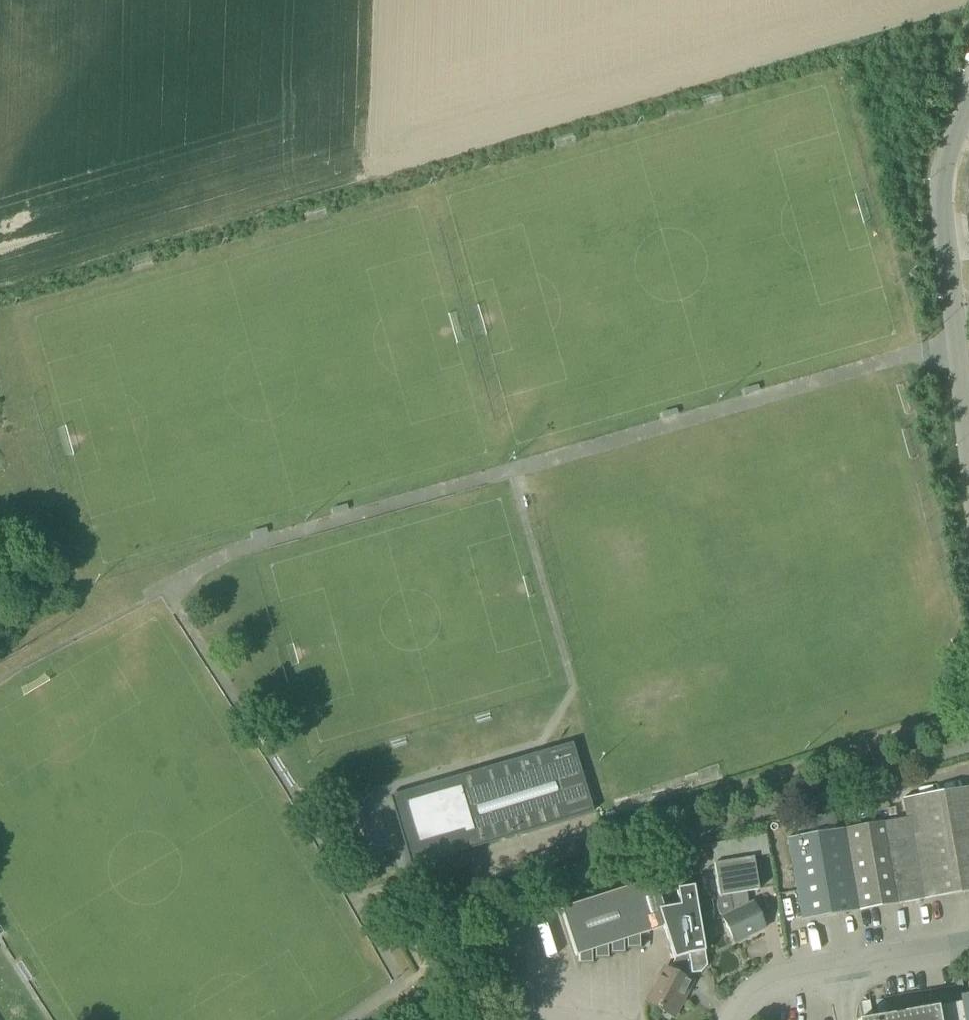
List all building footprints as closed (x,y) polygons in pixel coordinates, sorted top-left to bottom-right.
[(410,867),(424,863),(594,812),(573,744),(544,752),(547,760),(532,765),(529,757),(465,776),(467,784),(406,802),(417,841),(403,845),(410,867)] [(689,780),(671,786),(674,797),(693,791),(689,780)] [(845,828),(859,911),(968,892),(968,787),(902,799),(909,839),(890,843),(886,821),(845,828)] [(801,921),(859,911),(845,828),(787,838),(801,921)] [(745,906),(743,892),(758,890),(753,858),(769,856),(766,836),(710,845),(718,897),(716,900),(716,904),(717,911),(718,915),(721,917),(722,917),(734,943),(764,928),(752,903),(748,905),(745,906)] [(763,886),(776,885),(774,861),(762,862),(763,886)] [(653,879),(560,909),(575,956),(578,956),(579,966),(591,965),(590,952),(594,952),(594,961),(607,960),(606,948),(610,946),(610,955),(623,955),(622,942),(625,940),(626,950),(638,950),(638,937),(662,928),(673,961),(668,970),(664,969),(646,1003),(672,1017),(690,983),(687,981),(690,974),(701,972),(706,966),(693,886),(677,889),(680,906),(663,909),(653,879)] [(959,988),(959,996),(937,1001),(935,995),(856,1008),(858,1019),(968,1019),(968,986),(959,988)]
